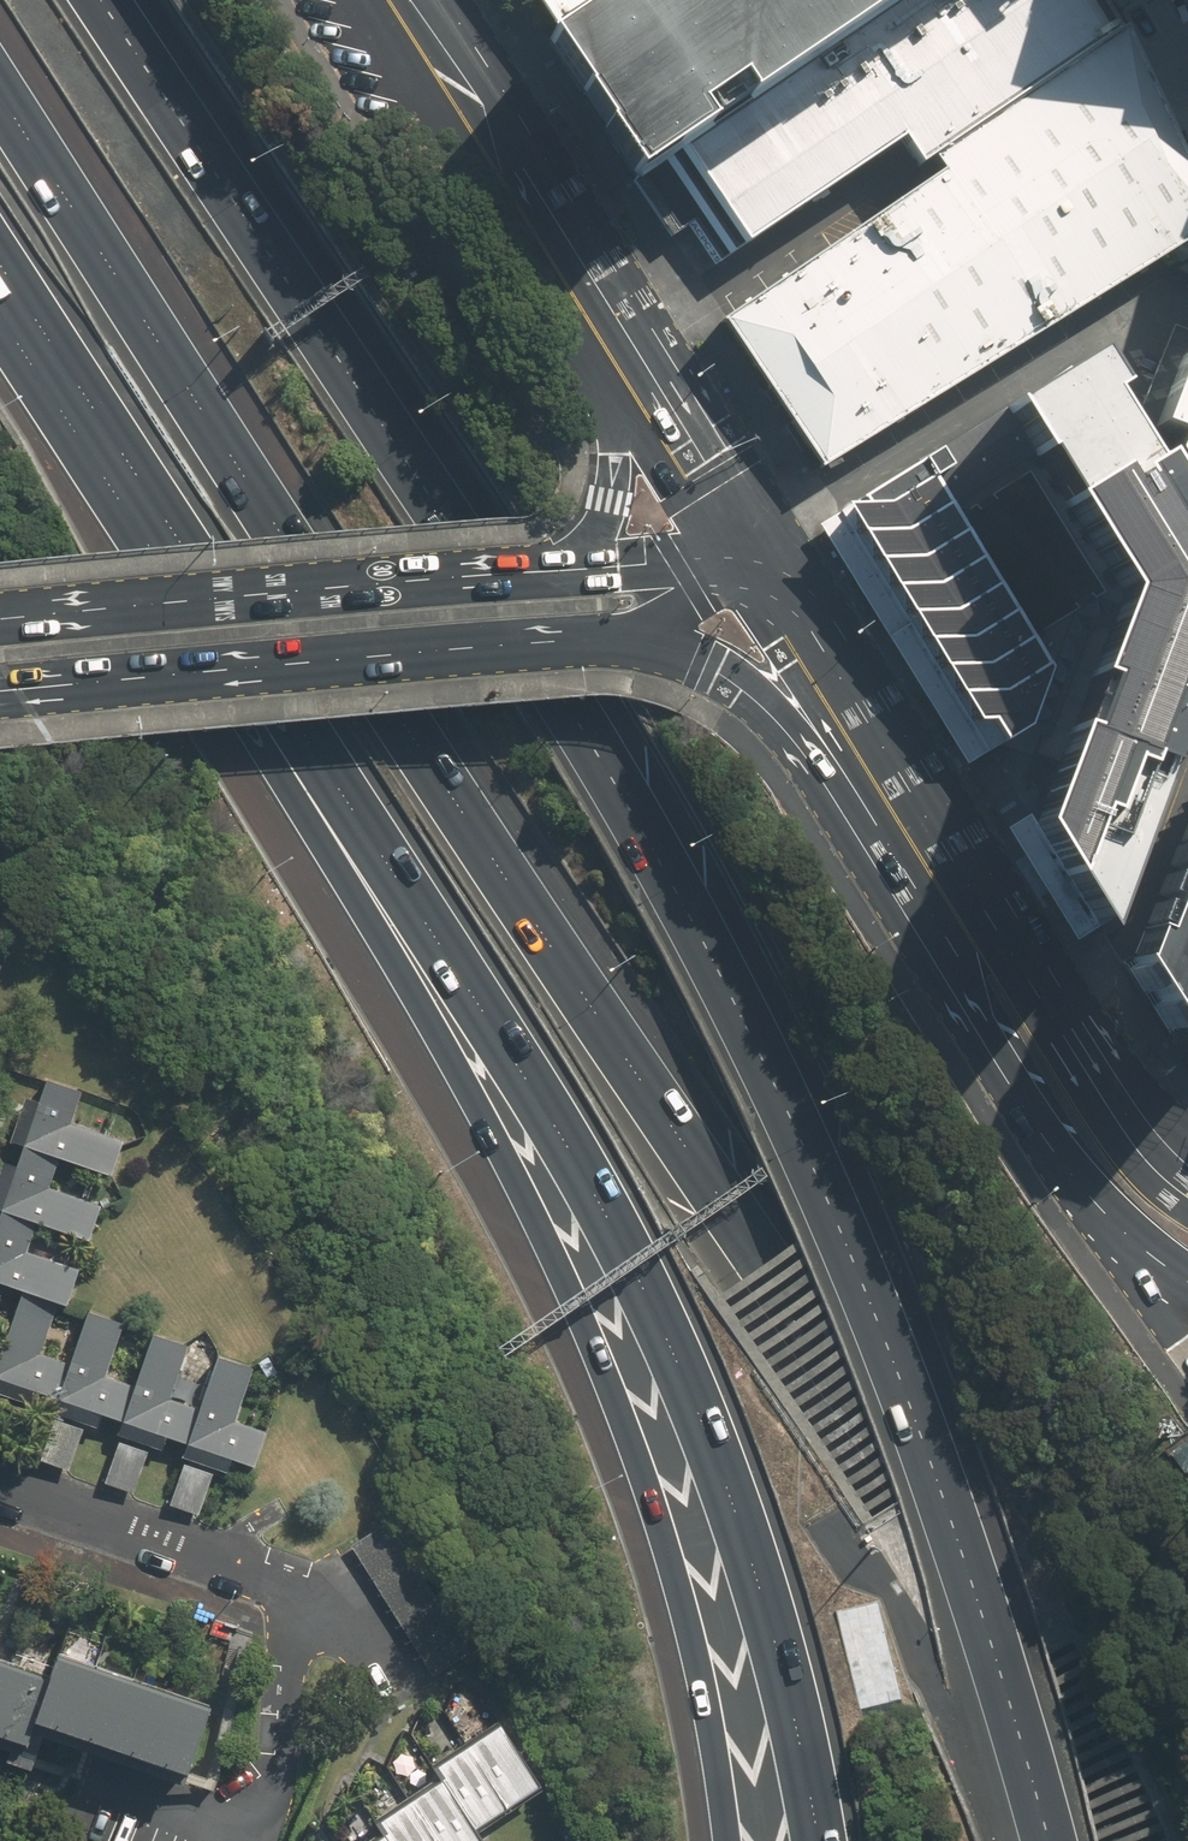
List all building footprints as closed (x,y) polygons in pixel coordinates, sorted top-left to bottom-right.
[(558,29),(603,0),(538,0),(558,29)] [(649,167),(688,142),(905,0),(776,0),(746,20),(733,0),(603,0),(558,29),(603,98),(649,167)] [(738,248),(896,138),(917,164),(930,155),(1113,29),(1098,0),(905,0),(688,142),(678,151),(738,248)] [(723,319),(817,466),(1187,237),(1187,186),(1113,29),(930,155),(943,171),(723,319)] [(1177,333),(1144,416),(1185,481),(1187,482),(1187,337),(1177,333)] [(1105,595),(1020,790),(1102,928),(1187,693),(1187,537),(1094,355),(1002,413),(1105,595)] [(851,502),(1000,747),(1049,621),(950,442),(851,502)] [(1133,962),(1174,1027),(1187,1032),(1187,812),(1133,962)] [(45,1081),(23,1146),(58,1158),(111,1176),(123,1140),(70,1121),(80,1093),(45,1081)] [(23,1146),(1,1210),(36,1223),(88,1241),(101,1205),(48,1186),(58,1158),(23,1146)] [(0,1213),(0,1283),(21,1290),(58,1303),(66,1306),(79,1270),(26,1251),(36,1223),(1,1210),(0,1213)] [(0,1350),(0,1395),(29,1404),(33,1390),(57,1398),(69,1364),(40,1354),(58,1303),(21,1290),(0,1350)] [(51,1415),(53,1416),(84,1426),(94,1429),(99,1415),(123,1423),(134,1389),(101,1377),(120,1323),(87,1311),(69,1364),(57,1398),(51,1415)] [(118,1437),(120,1438),(151,1447),(160,1451),(165,1437),(188,1445),(200,1410),(168,1399),(187,1345),(154,1333),(134,1389),(123,1423),(118,1437)] [(183,1459),(185,1460),(216,1469),(226,1472),(231,1458),(256,1467),(268,1433),(233,1421),(252,1366),(219,1355),(200,1410),(188,1445),(183,1459)] [(68,1471),(84,1426),(53,1416),(38,1461),(68,1471)] [(135,1493),(151,1447),(120,1438),(104,1483),(135,1493)] [(1173,1456),(1186,1474),(1187,1473),(1187,1448),(1186,1446),(1173,1456)] [(200,1515),(216,1469),(185,1460),(170,1504),(200,1515)] [(350,1545),(429,1672),(469,1648),(390,1520),(350,1545)] [(37,1721),(74,1733),(96,1666),(59,1654),(52,1674),(37,1721)] [(0,1658),(0,1696),(12,1661),(0,1658)] [(12,1661),(0,1696),(0,1741),(27,1750),(37,1721),(52,1674),(12,1661)] [(74,1733),(111,1745),(133,1678),(96,1666),(74,1733)] [(111,1745),(148,1757),(170,1690),(133,1678),(111,1745)] [(148,1757),(185,1769),(207,1702),(170,1690),(148,1757)] [(507,1807),(541,1787),(501,1722),(468,1743),(507,1807)] [(474,1828),(507,1807),(468,1743),(434,1763),(442,1777),(474,1828)] [(474,1828),(442,1777),(409,1797),(436,1840),(482,1840),(474,1828)] [(409,1797),(375,1818),(383,1831),(389,1840),(436,1840),(409,1797)] [(383,1831),(366,1840),(389,1840),(383,1831)]
